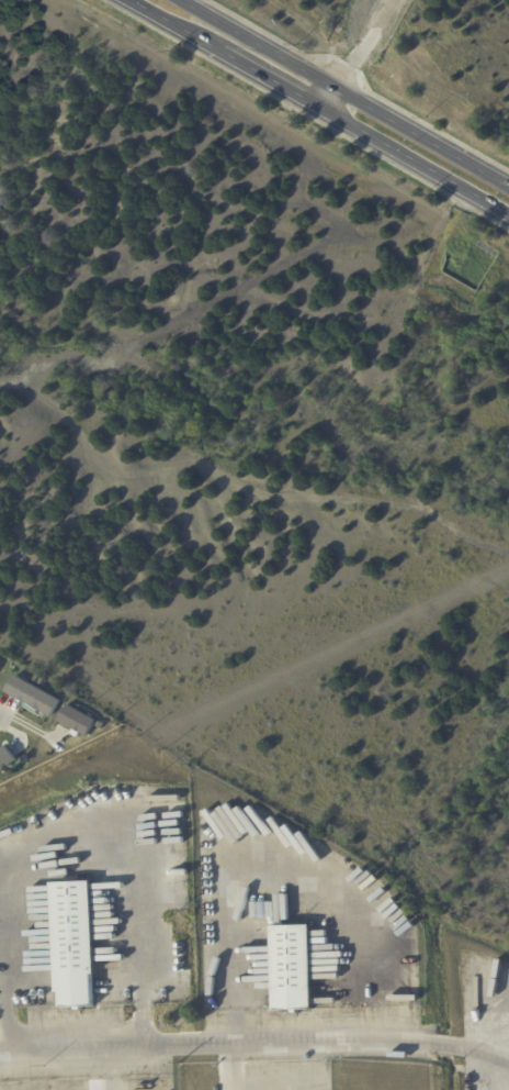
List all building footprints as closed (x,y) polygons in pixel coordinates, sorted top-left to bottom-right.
[(46,714),(8,692),(16,677),(61,701),(53,718),(46,714)] [(59,721),(88,735),(96,718),(66,704),(59,721)] [(15,756),(0,769),(0,746),(4,743),(15,756)] [(58,993),(53,883),(76,882),(73,847),(86,846),(87,882),(93,881),(98,975),(93,975),(94,1006),(83,1008),(83,1011),(77,1012),(76,1008),(61,1009),(61,993),(58,993)] [(271,926),(310,925),(313,1010),(301,1010),(301,1014),(292,1014),(292,1011),(273,1011),(271,926)]
